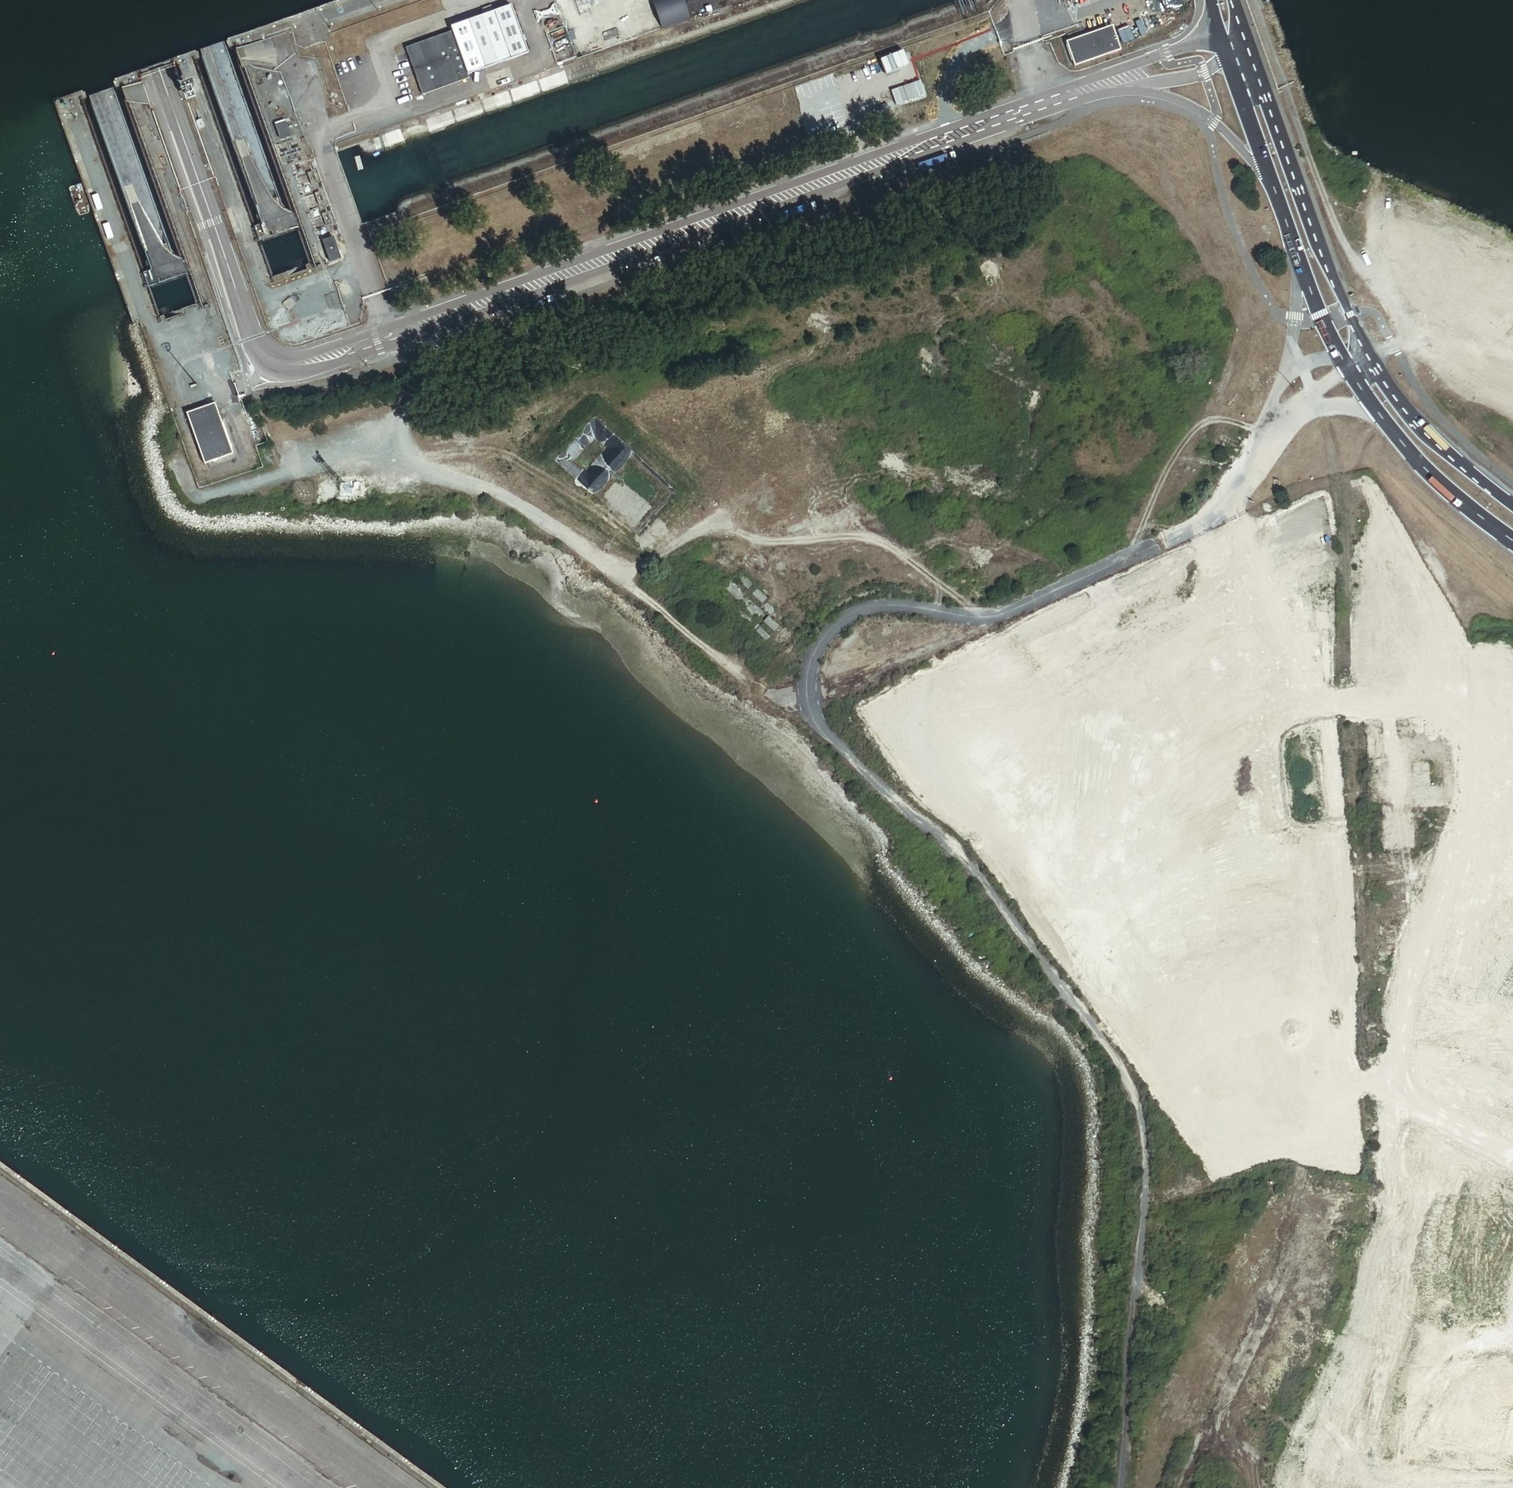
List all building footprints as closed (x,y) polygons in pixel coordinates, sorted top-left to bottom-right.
[(453,31),(406,48),(423,94),(469,78),(468,75),(529,53),(511,5),(451,26),(453,31)] [(1066,42),(1075,65),(1121,49),(1112,25),(1075,39),(1073,34),(1068,36),(1069,41),(1066,42)] [(202,120),(195,122),(198,130),(205,128),(202,120)] [(285,125),(277,127),(280,138),(289,135),(285,125)] [(313,172),(306,174),(311,186),(317,184),(313,172)] [(324,204),(320,192),(313,194),(318,206),(324,204)] [(331,224),(327,212),(321,215),(325,226),(331,224)] [(186,414),(204,463),(232,453),(214,403),(186,414)]
